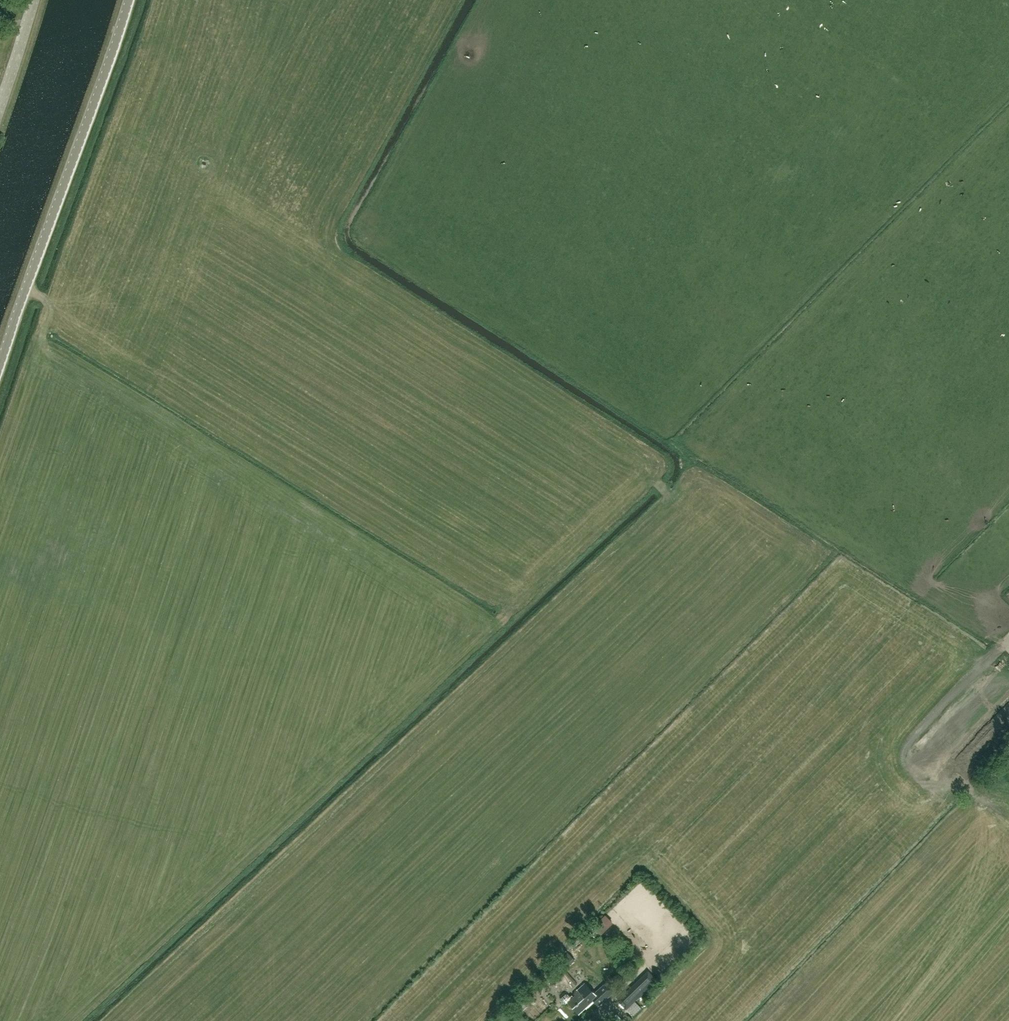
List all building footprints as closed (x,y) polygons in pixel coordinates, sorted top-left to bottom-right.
[(600,916),(594,924),(602,931),(608,923),(600,916)] [(567,953),(557,962),(564,970),(574,960),(567,953)] [(621,1002),(627,1008),(656,980),(650,974),(621,1002)] [(598,1006),(612,993),(605,985),(595,994),(586,983),(574,993),(576,995),(574,997),(573,995),(571,997),(569,994),(566,994),(562,998),(561,1000),(564,1003),(566,1003),(569,1001),(569,1002),(579,1013),(593,1001),(598,1006)]
